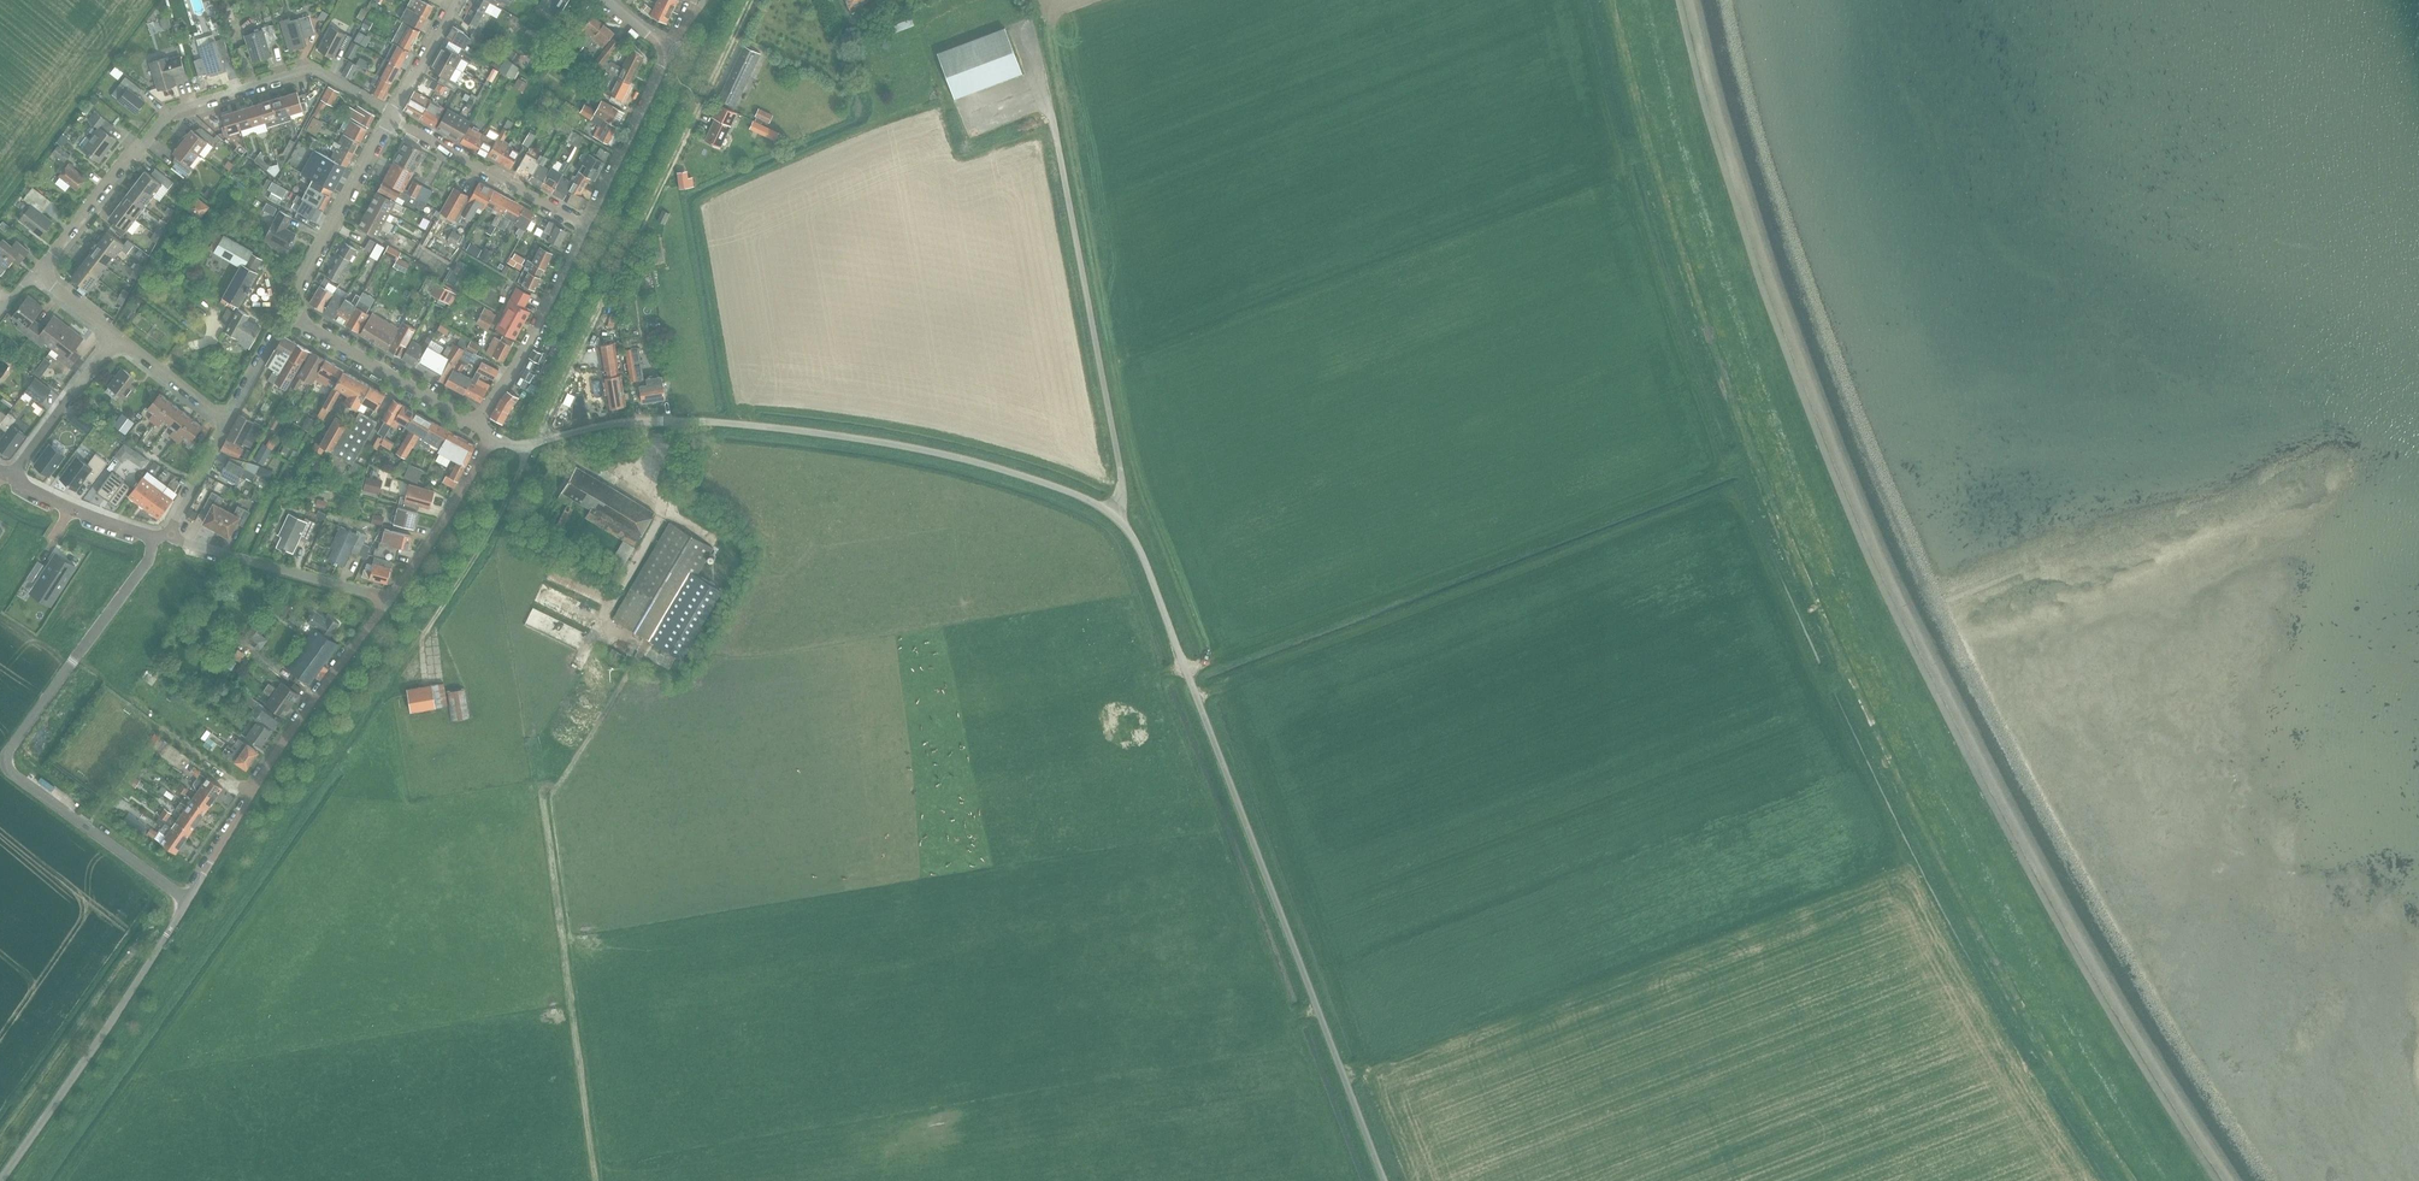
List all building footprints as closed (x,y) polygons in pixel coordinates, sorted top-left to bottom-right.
[(411,9),(426,17),(432,6),(420,0),(410,0),(406,7),(411,9)] [(498,0),(477,0),(474,5),(472,4),(463,20),(475,27),(470,36),(479,45),(485,35),(480,32),(490,15),(498,1),(498,0)] [(568,0),(541,0),(538,6),(546,11),(548,8),(559,15),(568,0)] [(672,11),(677,0),(657,0),(655,3),(672,11)] [(849,10),(859,7),(861,12),(877,6),(875,0),(845,0),(849,10)] [(666,23),(672,11),(655,3),(652,10),(647,5),(643,10),(649,15),(666,23)] [(922,5),(904,12),(907,20),(925,13),(922,5)] [(361,8),(356,18),(362,21),(368,12),(361,8)] [(420,29),(426,17),(411,9),(405,21),(420,29)] [(321,10),(318,17),(324,20),(327,14),(321,10)] [(262,13),(265,22),(272,20),(269,11),(262,13)] [(339,12),(336,24),(347,27),(350,15),(339,12)] [(280,21),(289,50),(306,44),(303,35),(314,32),(309,15),(290,21),(289,18),(280,21)] [(588,43),(603,24),(592,15),(580,30),(589,37),(587,39),(585,37),(582,40),(585,42),(585,41),(588,43)] [(167,17),(159,20),(162,29),(170,26),(167,17)] [(570,38),(578,28),(582,23),(576,18),(564,33),(570,38)] [(911,18),(890,26),(893,33),(914,25),(911,18)] [(361,26),(369,30),(373,23),(365,19),(361,26)] [(397,31),(414,40),(419,31),(402,22),(397,31)] [(603,24),(588,43),(590,45),(593,41),(602,48),(614,33),(603,24)] [(244,35),(252,61),(270,56),(266,43),(274,41),(273,38),(270,25),(269,25),(261,27),(262,30),(244,35)] [(330,26),(317,50),(332,58),(338,47),(345,50),(351,37),(344,33),(344,34),(330,26)] [(446,38),(467,50),(468,47),(465,45),(470,38),(463,32),(453,26),(446,38)] [(1022,71),(1004,26),(936,53),(954,98),(1022,71)] [(358,31),(353,40),(360,44),(365,35),(358,31)] [(409,49),(414,40),(397,31),(392,40),(409,49)] [(543,34),(538,42),(543,45),(548,37),(543,34)] [(198,46),(207,75),(224,70),(221,60),(229,58),(223,38),(198,46)] [(611,54),(609,53),(618,43),(612,39),(594,62),(601,67),(611,54)] [(553,48),(562,53),(566,47),(557,41),(553,48)] [(351,60),(359,45),(352,42),(344,56),(351,60)] [(384,59),(399,67),(408,51),(393,43),(384,59)] [(435,56),(455,68),(460,58),(470,64),(474,56),(461,49),(458,54),(442,45),(435,56)] [(521,64),(527,52),(515,46),(510,58),(521,64)] [(734,107),(754,65),(759,53),(743,46),(718,100),(734,107)] [(629,84),(642,56),(632,47),(621,67),(610,61),(605,71),(612,75),(616,77),(629,84)] [(584,48),(580,53),(579,54),(585,58),(589,52),(584,48)] [(149,63),(157,90),(176,84),(173,76),(184,72),(179,55),(168,59),(168,57),(149,63)] [(449,79),(455,68),(435,56),(429,68),(449,79)] [(359,57),(355,63),(366,69),(369,63),(359,57)] [(399,67),(384,59),(384,58),(375,74),(391,83),(399,67)] [(499,71),(512,79),(518,68),(506,59),(502,66),(499,71)] [(549,63),(542,59),(538,66),(545,70),(549,63)] [(350,78),(357,65),(349,61),(342,74),(350,78)] [(524,73),(533,79),(537,72),(529,66),(524,73)] [(391,83),(375,74),(373,73),(372,76),(374,77),(370,84),(375,87),(372,93),(382,99),(391,83)] [(629,84),(616,77),(612,75),(603,90),(621,100),(629,84)] [(145,101),(137,95),(141,89),(125,76),(120,83),(112,94),(118,99),(118,100),(135,113),(145,101)] [(441,84),(454,91),(458,85),(445,77),(441,84)] [(518,78),(513,86),(523,92),(528,83),(518,78)] [(443,93),(446,88),(438,84),(436,89),(443,93)] [(337,110),(342,102),(342,103),(346,96),(328,86),(320,101),(337,110)] [(468,95),(458,90),(455,95),(465,101),(468,95)] [(419,119),(430,100),(414,91),(404,110),(419,119)] [(284,95),(290,114),(302,110),(303,111),(307,110),(304,101),(300,102),(297,92),(284,95)] [(552,101),(541,94),(536,102),(547,109),(552,101)] [(291,120),(290,114),(284,95),(272,99),(277,117),(279,123),(291,120)] [(89,102),(95,106),(98,102),(92,97),(89,102)] [(105,114),(113,102),(106,98),(99,110),(105,114)] [(279,123),(277,117),(272,99),(259,103),(265,121),(266,127),(279,123)] [(469,109),(473,101),(468,99),(464,106),(469,109)] [(768,99),(766,105),(781,110),(783,104),(768,99)] [(430,100),(419,119),(434,127),(444,108),(430,100)] [(326,104),(320,101),(313,115),(319,118),(326,104)] [(585,104),(579,112),(599,125),(612,133),(624,112),(602,101),(596,111),(585,104)] [(252,125),(265,121),(259,103),(247,107),(252,125)] [(718,147),(728,125),(732,116),(739,119),(741,115),(716,104),(710,117),(713,118),(703,140),(718,147)] [(374,114),(358,105),(351,118),(368,126),(374,114)] [(549,112),(562,119),(565,114),(552,106),(549,112)] [(240,129),(252,125),(247,107),(234,111),(240,129)] [(772,115),(758,108),(754,116),(769,123),(772,115)] [(447,135),(458,115),(447,109),(436,129),(447,135)] [(227,133),(240,129),(234,111),(221,115),(225,126),(221,127),(223,136),(228,134),(227,133)] [(87,135),(79,145),(98,160),(115,139),(106,132),(111,124),(96,112),(90,120),(99,127),(90,138),(87,135)] [(560,127),(562,122),(547,113),(542,121),(558,131),(560,127)] [(458,115),(447,135),(458,141),(470,122),(458,115)] [(313,118),(306,129),(315,135),(322,123),(313,118)] [(366,129),(350,120),(346,118),(339,130),(360,141),(366,129)] [(498,162),(509,144),(503,140),(513,123),(508,120),(499,134),(495,142),(487,156),(498,162)] [(763,126),(753,121),(750,127),(760,132),(763,126)] [(560,127),(570,133),(572,129),(562,122),(560,127)] [(599,125),(593,136),(607,144),(612,133),(599,125)] [(483,134),(481,133),(480,134),(477,132),(479,129),(473,126),(472,129),(469,127),(460,142),(476,151),(482,141),(480,140),(482,135),(483,134)] [(179,139),(198,153),(207,142),(209,144),(214,138),(201,128),(197,134),(191,129),(187,134),(186,133),(179,139)] [(495,142),(499,134),(490,129),(486,137),(482,135),(480,140),(482,141),(476,151),(487,158),(487,156),(495,142)] [(528,147),(536,133),(530,130),(522,144),(528,147)] [(577,147),(582,138),(573,132),(568,142),(577,147)] [(332,145),(334,146),(352,155),(359,143),(343,134),(338,143),(334,141),(332,145)] [(304,145),(314,150),(318,141),(309,136),(304,145)] [(189,165),(198,153),(179,139),(176,147),(176,148),(173,153),(179,157),(174,163),(187,173),(192,167),(189,165)] [(286,147),(291,149),(295,142),(290,139),(286,147)] [(413,171),(424,152),(405,141),(394,161),(413,171)] [(509,144),(498,162),(510,169),(520,153),(510,147),(513,142),(511,141),(509,144)] [(70,155),(57,145),(52,153),(64,162),(70,155)] [(352,155),(334,146),(332,145),(331,145),(329,149),(334,151),(330,159),(346,167),(352,155)] [(280,170),(291,149),(286,147),(282,154),(275,156),(280,170)] [(565,148),(562,155),(573,160),(576,153),(565,148)] [(590,168),(599,172),(609,153),(600,148),(595,155),(593,154),(592,156),(588,154),(587,157),(581,154),(579,158),(580,158),(578,162),(582,165),(590,169),(590,168)] [(346,167),(330,159),(314,150),(301,173),(303,174),(333,190),(346,167)] [(537,161),(529,156),(526,154),(515,172),(529,180),(543,157),(540,155),(537,161)] [(260,165),(263,161),(257,156),(254,160),(260,165)] [(540,186),(550,170),(543,166),(547,159),(543,156),(543,157),(529,180),(540,186)] [(228,160),(223,167),(229,171),(234,165),(228,160)] [(278,172),(270,166),(263,161),(260,165),(266,170),(276,177),(278,172)] [(404,189),(413,171),(394,161),(383,181),(414,198),(425,204),(426,204),(432,191),(413,181),(407,190),(404,189)] [(568,163),(567,162),(564,161),(558,172),(551,168),(550,170),(540,186),(551,193),(561,177),(568,163)] [(590,169),(582,165),(578,162),(575,168),(579,170),(575,177),(573,181),(584,187),(588,180),(591,181),(592,179),(594,180),(599,172),(590,168),(590,169)] [(66,190),(71,184),(77,189),(86,177),(68,164),(59,175),(60,176),(55,182),(66,190)] [(162,184),(153,196),(159,201),(173,182),(154,168),(155,169),(150,175),(162,184)] [(162,184),(150,175),(144,171),(135,182),(153,196),(162,184)] [(323,209),(333,190),(303,174),(299,180),(309,185),(302,198),(323,209)] [(575,177),(573,176),(569,182),(561,177),(551,193),(563,199),(573,181),(575,177)] [(688,178),(677,180),(679,188),(693,186),(692,177),(688,178)] [(425,204),(414,198),(383,181),(377,192),(394,201),(397,196),(422,210),(425,204)] [(579,196),(584,187),(573,181),(563,199),(580,209),(585,199),(579,196)] [(153,196),(135,182),(127,194),(144,207),(153,196)] [(267,190),(282,198),(287,190),(271,182),(267,190)] [(484,208),(494,190),(479,182),(470,198),(464,209),(461,215),(462,215),(469,219),(476,206),(482,210),(484,208)] [(37,209),(42,203),(46,197),(33,187),(23,199),(31,205),(19,220),(40,236),(52,221),(37,209)] [(208,199),(213,192),(208,188),(203,195),(208,199)] [(454,189),(441,213),(458,222),(462,215),(461,215),(464,209),(470,198),(454,189)] [(501,216),(511,200),(494,190),(484,208),(492,212),(493,209),(498,212),(493,220),(486,232),(490,235),(496,225),(499,220),(501,216)] [(404,206),(394,201),(377,192),(371,203),(389,213),(393,206),(401,211),(404,206)] [(135,218),(144,207),(127,194),(118,205),(135,218)] [(302,198),(296,195),(293,202),(300,206),(297,211),(316,222),(323,209),(302,198)] [(207,207),(194,197),(186,207),(199,217),(207,207)] [(499,220),(496,225),(503,229),(509,220),(514,223),(523,207),(511,200),(501,216),(499,220)] [(385,220),(389,213),(371,203),(365,215),(392,229),(394,225),(385,220)] [(122,235),(135,218),(118,205),(109,217),(115,221),(111,226),(122,235)] [(274,213),(277,208),(271,205),(268,210),(274,213)] [(170,216),(173,210),(167,207),(164,213),(170,216)] [(519,239),(523,232),(534,213),(523,207),(514,223),(513,224),(521,228),(518,229),(515,233),(518,235),(517,237),(519,239)] [(664,224),(669,214),(662,210),(656,221),(664,224)] [(276,246),(275,248),(282,252),(284,247),(288,249),(296,234),(285,228),(291,217),(279,211),(264,240),(276,246)] [(389,234),(392,229),(365,215),(358,226),(377,236),(380,229),(389,234)] [(427,229),(431,221),(425,218),(421,226),(427,229)] [(566,230),(548,221),(543,231),(548,233),(545,239),(558,246),(566,230)] [(157,226),(153,233),(159,236),(163,230),(157,226)] [(452,230),(447,239),(455,244),(461,247),(465,241),(459,237),(460,235),(452,230)] [(127,239),(124,243),(107,231),(98,243),(116,256),(121,249),(126,254),(134,244),(127,239)] [(417,244),(395,231),(392,237),(410,246),(407,250),(412,253),(417,244)] [(153,233),(150,239),(156,242),(159,236),(153,233)] [(234,308),(234,307),(236,304),(238,305),(246,291),(250,293),(252,289),(249,287),(257,273),(255,272),(257,267),(259,269),(261,266),(259,264),(262,259),(251,253),(252,251),(224,235),(214,252),(240,267),(219,302),(225,306),(226,304),(229,305),(234,308)] [(664,261),(659,237),(648,239),(653,264),(664,261)] [(5,270),(16,257),(21,261),(29,250),(17,241),(12,246),(3,239),(0,243),(0,275),(1,275),(5,270)] [(371,253),(377,243),(369,239),(364,249),(371,253)] [(448,247),(438,241),(433,249),(443,255),(448,247)] [(107,267),(116,256),(98,243),(89,254),(107,267)] [(354,256),(352,255),(355,249),(345,243),(338,254),(349,260),(351,261),(354,256)] [(371,253),(370,256),(377,259),(384,247),(377,243),(371,253)] [(468,246),(466,250),(477,257),(481,250),(470,243),(468,246)] [(396,260),(398,258),(401,252),(388,245),(384,253),(396,260)] [(528,271),(539,277),(551,253),(540,248),(528,271)] [(485,249),(479,258),(486,262),(492,253),(485,249)] [(98,279),(107,267),(89,254),(81,265),(98,279)] [(351,261),(349,260),(338,254),(325,275),(339,283),(340,282),(339,282),(342,277),(340,275),(342,271),(345,272),(352,262),(351,262),(351,261)] [(505,264),(494,257),(491,263),(501,270),(505,264)] [(507,263),(520,270),(523,265),(510,257),(507,263)] [(393,267),(405,273),(410,263),(398,258),(396,260),(393,267)] [(137,263),(133,269),(139,273),(143,266),(137,263)] [(638,282),(645,267),(634,263),(628,277),(638,282)] [(89,290),(98,279),(81,265),(72,277),(89,290)] [(509,276),(513,269),(506,265),(502,272),(509,276)] [(133,269),(130,276),(136,279),(139,273),(133,269)] [(539,277),(528,271),(524,269),(518,282),(533,289),(539,277)] [(515,270),(511,278),(515,280),(519,272),(515,270)] [(446,271),(440,284),(461,294),(467,281),(446,271)] [(323,311),(333,293),(323,288),(328,279),(324,277),(309,302),(323,311)] [(333,317),(344,299),(347,294),(345,292),(342,297),(337,294),(342,286),(341,285),(342,284),(340,282),(339,283),(333,293),(323,311),(333,317)] [(437,285),(432,295),(449,304),(454,294),(437,285)] [(528,312),(522,309),(529,296),(515,288),(503,311),(505,312),(496,329),(514,338),(528,312)] [(122,289),(119,295),(125,298),(128,292),(122,289)] [(370,307),(361,302),(366,294),(362,292),(359,297),(355,305),(355,306),(345,325),(357,332),(368,314),(366,313),(370,307)] [(119,295),(115,302),(121,305),(125,298),(119,295)] [(355,305),(359,297),(355,295),(351,303),(344,299),(333,317),(345,325),(355,306),(355,305)] [(30,336),(39,324),(33,319),(43,307),(29,296),(15,315),(22,320),(17,327),(30,336)] [(238,309),(234,307),(234,308),(229,305),(220,321),(228,325),(227,328),(226,331),(233,335),(232,337),(238,340),(238,341),(249,347),(251,343),(258,331),(260,327),(246,319),(249,315),(238,309)] [(492,312),(484,307),(476,323),(487,329),(495,315),(491,313),(492,312)] [(129,322),(136,313),(128,308),(122,316),(129,322)] [(359,334),(373,342),(386,349),(398,329),(371,313),(359,334)] [(397,313),(392,320),(400,325),(405,317),(397,313)] [(55,345),(69,327),(54,316),(45,328),(39,324),(30,336),(42,346),(47,339),(55,345)] [(402,322),(387,350),(399,357),(415,329),(402,322)] [(69,327),(55,345),(61,350),(56,357),(70,367),(79,355),(73,350),(82,337),(69,327)] [(273,382),(278,374),(296,343),(283,336),(266,365),(274,370),(268,381),(273,384),(274,383),(273,382)] [(415,367),(427,347),(432,337),(430,336),(429,338),(427,337),(422,346),(411,340),(401,358),(415,367)] [(648,365),(645,336),(636,337),(639,366),(648,365)] [(502,341),(497,339),(493,337),(486,353),(503,361),(513,342),(504,337),(502,341)] [(464,348),(467,342),(461,339),(458,345),(464,348)] [(606,393),(607,407),(625,405),(620,373),(617,373),(616,367),(619,366),(614,340),(598,342),(603,379),(600,380),(597,379),(593,380),(591,383),(593,395),(596,397),(601,396),(603,394),(606,393)] [(466,349),(476,354),(479,347),(470,342),(466,349)] [(444,383),(459,358),(464,349),(452,343),(450,347),(447,345),(442,354),(443,354),(442,355),(434,351),(427,347),(415,367),(444,383)] [(311,352),(308,350),(297,344),(279,375),(278,374),(273,382),(274,383),(285,389),(303,359),(306,361),(311,352)] [(9,364),(8,363),(13,356),(0,347),(0,375),(9,364)] [(536,362),(541,354),(534,349),(514,383),(524,389),(534,375),(532,374),(538,364),(536,362)] [(464,364),(466,365),(469,360),(478,365),(482,358),(473,353),(472,354),(465,350),(460,359),(459,358),(444,383),(463,393),(470,381),(471,379),(460,373),(464,364)] [(309,385),(314,378),(324,360),(311,352),(306,361),(291,387),(296,389),(300,382),(298,381),(301,377),(308,382),(307,384),(309,385)] [(40,378),(51,363),(44,358),(33,373),(40,378)] [(336,382),(343,371),(324,360),(314,378),(332,389),(336,382)] [(481,361),(476,370),(482,373),(493,379),(498,369),(481,361)] [(121,368),(108,386),(126,399),(135,388),(129,383),(133,377),(121,368)] [(470,381),(463,393),(481,402),(490,385),(478,379),(482,373),(476,370),(471,379),(470,381)] [(346,394),(355,378),(343,371),(336,382),(332,389),(317,416),(323,420),(340,390),(346,394)] [(640,402),(663,398),(660,376),(644,378),(645,384),(638,386),(640,402)] [(35,378),(25,391),(40,403),(51,389),(35,378)] [(361,401),(369,386),(355,378),(346,394),(347,395),(343,402),(356,409),(361,401)] [(55,382),(51,386),(57,390),(60,392),(61,390),(58,388),(60,386),(55,382)] [(531,383),(528,389),(534,392),(536,386),(531,383)] [(369,386),(361,401),(376,410),(385,395),(369,386)] [(512,406),(518,398),(507,391),(500,399),(497,405),(509,412),(512,406)] [(153,423),(170,401),(159,393),(147,409),(153,413),(148,419),(153,423)] [(566,394),(562,403),(569,406),(573,397),(566,394)] [(4,395),(0,400),(10,407),(14,403),(4,395)] [(394,419),(402,405),(393,399),(382,419),(384,420),(377,433),(382,435),(380,438),(383,439),(384,438),(392,424),(395,419),(394,419)] [(134,400),(124,413),(135,422),(146,409),(134,400)] [(168,425),(180,409),(170,401),(153,423),(158,427),(163,421),(168,425)] [(406,427),(415,412),(402,405),(394,419),(395,419),(392,424),(395,426),(397,422),(406,427)] [(501,426),(509,412),(497,405),(488,419),(501,426)] [(174,439),(191,418),(180,409),(168,425),(173,429),(169,435),(174,439)] [(0,439),(0,449),(10,456),(25,435),(11,425),(16,418),(8,412),(0,423),(0,428),(6,432),(0,439)] [(78,412),(71,421),(87,433),(94,424),(78,412)] [(352,463),(363,445),(376,422),(359,412),(351,426),(348,424),(332,452),(352,463)] [(417,450),(420,444),(433,422),(415,412),(406,427),(410,429),(397,453),(405,458),(412,447),(417,450)] [(440,419),(455,427),(458,422),(443,413),(440,419)] [(122,414),(113,425),(124,434),(133,423),(122,414)] [(241,443),(253,422),(239,414),(227,437),(241,445),(241,443)] [(276,414),(268,427),(273,430),(281,417),(276,414)] [(307,416),(301,428),(308,431),(314,420),(307,416)] [(332,452),(348,424),(335,417),(320,445),(316,442),(312,449),(321,454),(324,447),(332,452)] [(191,418),(174,439),(179,443),(184,437),(189,441),(201,426),(191,418)] [(253,422),(241,443),(249,447),(261,425),(253,421),(253,422)] [(439,449),(449,431),(433,422),(420,444),(428,448),(431,444),(439,449)] [(475,445),(459,437),(449,431),(439,449),(437,451),(439,452),(435,461),(446,467),(451,458),(457,462),(449,477),(446,475),(442,482),(454,488),(465,466),(475,445)] [(383,439),(380,444),(391,450),(394,444),(384,438),(383,439)] [(226,440),(221,450),(230,454),(239,457),(243,449),(226,440)] [(196,442),(189,451),(195,456),(202,447),(196,442)] [(49,444),(34,465),(49,476),(64,455),(49,444)] [(124,444),(115,456),(122,462),(132,449),(124,444)] [(263,465),(272,449),(263,444),(254,460),(263,465)] [(284,444),(279,453),(292,460),(297,451),(284,444)] [(246,449),(243,456),(249,459),(252,452),(246,449)] [(76,457),(60,478),(75,490),(85,477),(92,482),(107,462),(95,453),(87,465),(76,457)] [(139,454),(133,462),(141,467),(147,459),(139,454)] [(425,471),(431,460),(419,454),(413,465),(425,471)] [(357,455),(348,470),(360,477),(369,462),(357,455)] [(247,463),(244,469),(229,460),(221,475),(237,483),(240,477),(245,480),(246,477),(252,481),(252,479),(255,481),(258,476),(255,474),(259,466),(247,463)] [(153,461),(150,466),(154,469),(158,464),(153,461)] [(403,473),(407,465),(400,461),(395,469),(403,473)] [(171,462),(165,472),(172,477),(179,467),(171,462)] [(423,470),(409,464),(403,477),(417,483),(423,470)] [(598,483),(573,469),(556,500),(567,506),(570,501),(587,510),(582,518),(632,546),(651,513),(603,486),(604,483),(600,481),(598,483)] [(372,477),(381,480),(383,473),(374,470),(372,477)] [(112,472),(96,492),(109,501),(116,506),(131,487),(124,481),(112,472)] [(128,496),(138,503),(152,484),(142,477),(128,496)] [(367,487),(379,490),(381,480),(370,477),(367,487)] [(138,503),(148,511),(162,492),(152,484),(138,503)] [(417,512),(419,507),(419,505),(429,508),(433,490),(408,484),(405,497),(400,496),(397,507),(417,512)] [(319,488),(317,495),(330,498),(332,492),(319,488)] [(255,490),(251,499),(259,502),(262,494),(255,490)] [(172,499),(162,492),(148,511),(158,518),(172,499)] [(216,530),(227,511),(220,507),(224,499),(212,492),(205,506),(211,509),(204,523),(206,524),(206,526),(213,529),(215,529),(216,530)] [(317,499),(315,506),(322,507),(323,501),(317,499)] [(227,511),(216,530),(218,531),(219,533),(225,536),(227,535),(229,536),(236,523),(243,526),(250,512),(238,506),(234,514),(227,511)] [(561,529),(572,510),(567,506),(555,525),(561,529)] [(413,528),(417,512),(397,507),(395,516),(393,515),(391,522),(413,528)] [(193,520),(197,513),(189,508),(185,516),(193,520)] [(286,550),(293,553),(299,539),(306,542),(316,522),(306,517),(304,520),(289,513),(279,535),(281,536),(276,547),(285,551),(286,550)] [(375,523),(384,525),(386,517),(377,515),(375,523)] [(520,522),(513,519),(510,526),(517,530),(520,522)] [(655,644),(712,547),(670,522),(613,618),(655,644)] [(337,563),(343,566),(350,552),(357,556),(367,536),(357,531),(355,534),(340,526),(330,548),(332,549),(327,560),(336,565),(337,563)] [(397,554),(399,547),(408,549),(411,536),(392,531),(390,539),(387,538),(386,543),(379,541),(377,548),(375,548),(374,548),(371,547),(368,554),(374,556),(392,561),(394,554),(397,554)] [(364,544),(358,556),(364,559),(370,547),(364,544)] [(612,589),(618,575),(564,552),(558,566),(612,589)] [(75,565),(56,554),(50,563),(53,565),(51,569),(45,566),(47,568),(35,587),(53,599),(75,565)] [(390,568),(392,561),(374,556),(372,564),(366,563),(365,568),(364,568),(362,576),(386,583),(390,568)] [(37,561),(26,578),(31,581),(42,565),(37,561)] [(585,610),(591,592),(580,589),(574,607),(585,610)] [(260,635),(272,617),(263,610),(243,639),(259,650),(267,639),(260,635)] [(325,619),(320,616),(315,612),(308,622),(314,627),(285,667),(309,684),(338,643),(329,637),(339,623),(328,615),(325,619)] [(302,622),(291,614),(287,619),(298,627),(302,622)] [(201,656),(207,649),(201,644),(195,652),(201,656)] [(240,662),(244,654),(237,649),(237,650),(235,649),(231,656),(233,657),(232,657),(240,662)] [(223,666),(228,658),(220,653),(215,661),(223,666)] [(660,654),(644,654),(644,667),(660,667),(660,654)] [(228,658),(223,666),(231,671),(236,663),(228,658)] [(266,687),(291,705),(298,694),(282,682),(277,688),(269,683),(266,687)] [(411,710),(447,704),(443,682),(407,688),(411,710)] [(446,688),(447,691),(451,718),(470,715),(465,685),(446,688)] [(283,716),(291,705),(266,687),(263,691),(271,698),(266,704),(283,716)] [(246,703),(255,709),(259,703),(250,697),(246,703)] [(255,718),(257,720),(272,731),(281,718),(263,706),(255,718)] [(261,747),(272,731),(257,720),(246,737),(261,747)] [(156,735),(161,742),(175,733),(170,726),(156,735)] [(208,737),(215,742),(221,747),(225,742),(211,733),(208,737)] [(257,752),(247,745),(238,738),(232,747),(227,744),(222,752),(246,768),(257,752)] [(155,739),(149,748),(154,751),(160,742),(155,739)] [(325,761),(316,774),(324,780),(333,767),(325,761)] [(134,762),(128,770),(139,778),(144,769),(134,762)] [(208,779),(201,775),(203,773),(196,768),(192,773),(199,777),(195,783),(216,798),(224,787),(209,776),(208,779)] [(127,772),(123,778),(135,786),(139,780),(127,772)] [(53,783),(63,787),(67,778),(56,774),(53,783)] [(234,796),(239,786),(227,780),(223,791),(234,796)] [(208,809),(216,798),(195,783),(192,788),(198,792),(193,799),(208,809)] [(121,786),(116,792),(120,795),(125,789),(121,786)] [(162,786),(159,791),(163,794),(166,790),(167,789),(162,786)] [(180,790),(187,794),(190,790),(183,786),(180,790)] [(184,799),(187,794),(180,790),(177,794),(184,799)] [(200,821),(208,809),(193,799),(187,807),(181,803),(179,806),(200,821)] [(192,831),(200,821),(179,806),(176,810),(182,814),(177,821),(192,831)] [(164,812),(171,817),(174,812),(168,807),(164,812)] [(168,821),(171,817),(164,812),(161,816),(168,821)] [(125,818),(123,820),(140,832),(142,830),(145,825),(128,813),(125,818)] [(185,842),(192,831),(177,821),(172,829),(166,824),(164,828),(185,842)] [(146,833),(153,838),(157,832),(150,828),(146,833)] [(177,853),(185,842),(164,828),(161,831),(168,835),(163,842),(177,853)]
